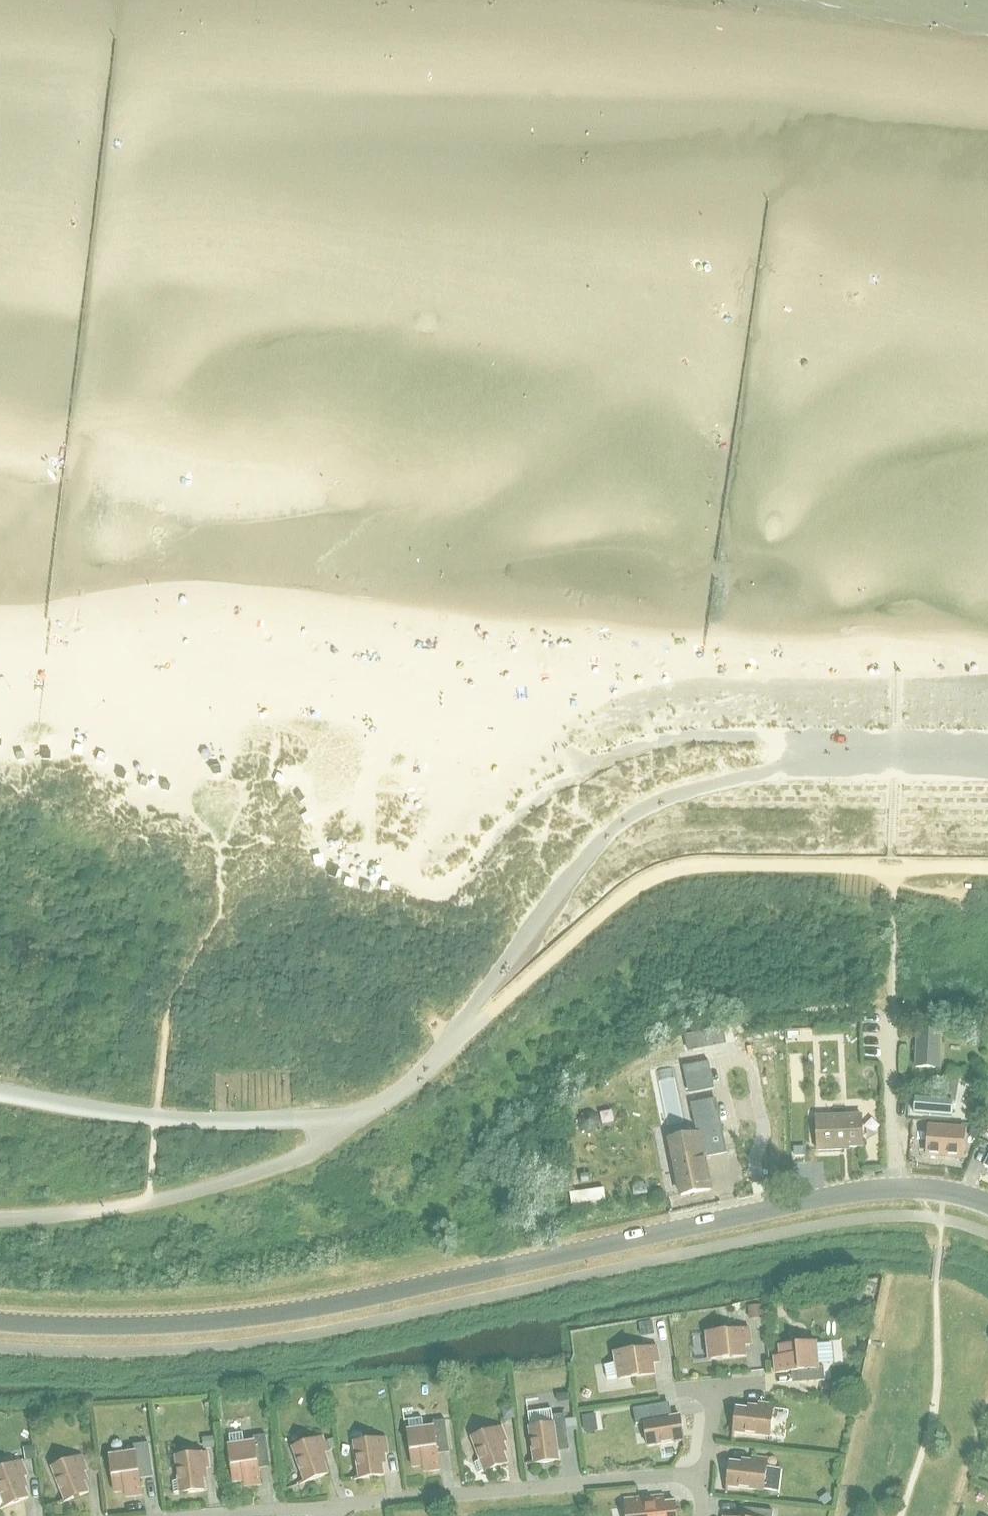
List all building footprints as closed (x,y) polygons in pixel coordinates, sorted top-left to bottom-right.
[(697,1033),(685,1035),(688,1051),(700,1048),(697,1033)] [(915,1033),(914,1067),(937,1068),(939,1034),(915,1033)] [(707,1062),(684,1067),(689,1093),(713,1089),(707,1062)] [(946,1076),(945,1088),(955,1089),(956,1077),(946,1076)] [(914,1098),(913,1114),(951,1117),(953,1101),(952,1101),(914,1098)] [(697,1134),(669,1139),(673,1160),(680,1196),(710,1190),(703,1157),(725,1153),(715,1100),(692,1105),(697,1134)] [(582,1112),(578,1119),(579,1127),(586,1132),(595,1130),(599,1123),(598,1115),(591,1110),(582,1112)] [(841,1148),(862,1147),(861,1115),(815,1117),(817,1151),(841,1150),(841,1148)] [(973,1124),(969,1136),(977,1138),(979,1126),(973,1124)] [(929,1127),(927,1156),(961,1159),(964,1130),(929,1127)] [(805,1148),(794,1148),(794,1157),(805,1156),(805,1148)] [(760,1304),(748,1306),(748,1318),(761,1317),(760,1304)] [(651,1321),(639,1323),(641,1336),(653,1334),(651,1321)] [(750,1345),(749,1329),(705,1334),(708,1360),(745,1356),(744,1345),(750,1345)] [(818,1367),(816,1343),(778,1346),(779,1357),(773,1358),(775,1373),(797,1371),(798,1383),(824,1381),(823,1367),(818,1367)] [(656,1347),(613,1354),(615,1364),(604,1366),(607,1379),(617,1378),(617,1380),(654,1374),(653,1363),(659,1362),(656,1347)] [(733,1433),(769,1437),(773,1405),(758,1403),(757,1411),(736,1408),(733,1433)] [(661,1404),(633,1409),(635,1425),(643,1424),(647,1447),(683,1441),(679,1416),(671,1418),(669,1406),(662,1407),(661,1404)] [(514,1405),(502,1407),(503,1419),(515,1417),(514,1405)] [(527,1413),(529,1428),(534,1464),(558,1461),(556,1445),(568,1443),(564,1414),(552,1416),(551,1409),(527,1413)] [(593,1415),(582,1417),(585,1432),(596,1430),(593,1415)] [(421,1418),(408,1420),(409,1431),(407,1431),(412,1468),(423,1466),(424,1472),(439,1470),(436,1448),(448,1446),(445,1420),(431,1422),(431,1428),(423,1429),(421,1418)] [(474,1463),(478,1474),(478,1475),(507,1464),(500,1444),(506,1441),(501,1427),(471,1438),(480,1461),(474,1463)] [(244,1444),(242,1433),(229,1435),(230,1446),(228,1446),(233,1483),(244,1481),(245,1487),(260,1485),(257,1463),(269,1461),(265,1435),(251,1437),(252,1442),(244,1444)] [(215,1436),(202,1438),(203,1450),(217,1448),(215,1436)] [(322,1437),(292,1448),(304,1483),(328,1474),(320,1454),(327,1451),(322,1437)] [(332,1438),(324,1441),(328,1451),(336,1447),(332,1438)] [(385,1438),(353,1443),(359,1479),(383,1475),(380,1454),(387,1453),(385,1438)] [(828,1442),(827,1449),(836,1451),(837,1443),(828,1442)] [(153,1478),(148,1443),(133,1445),(134,1453),(109,1456),(114,1493),(125,1491),(126,1497),(141,1495),(139,1480),(152,1478),(153,1478)] [(34,1445),(22,1446),(24,1459),(36,1457),(34,1445)] [(204,1490),(202,1469),(209,1468),(207,1453),(175,1457),(178,1481),(172,1482),(174,1493),(173,1493),(173,1494),(204,1490)] [(51,1468),(65,1502),(88,1493),(80,1473),(87,1470),(81,1456),(51,1468)] [(726,1487),(763,1491),(767,1459),(751,1458),(751,1465),(729,1462),(726,1487)] [(5,1507),(28,1498),(20,1478),(27,1475),(21,1461),(0,1470),(0,1494),(5,1507)] [(828,1491),(817,1499),(823,1506),(834,1499),(828,1491)] [(675,1502),(664,1503),(663,1496),(624,1500),(626,1515),(676,1515),(675,1502)]
